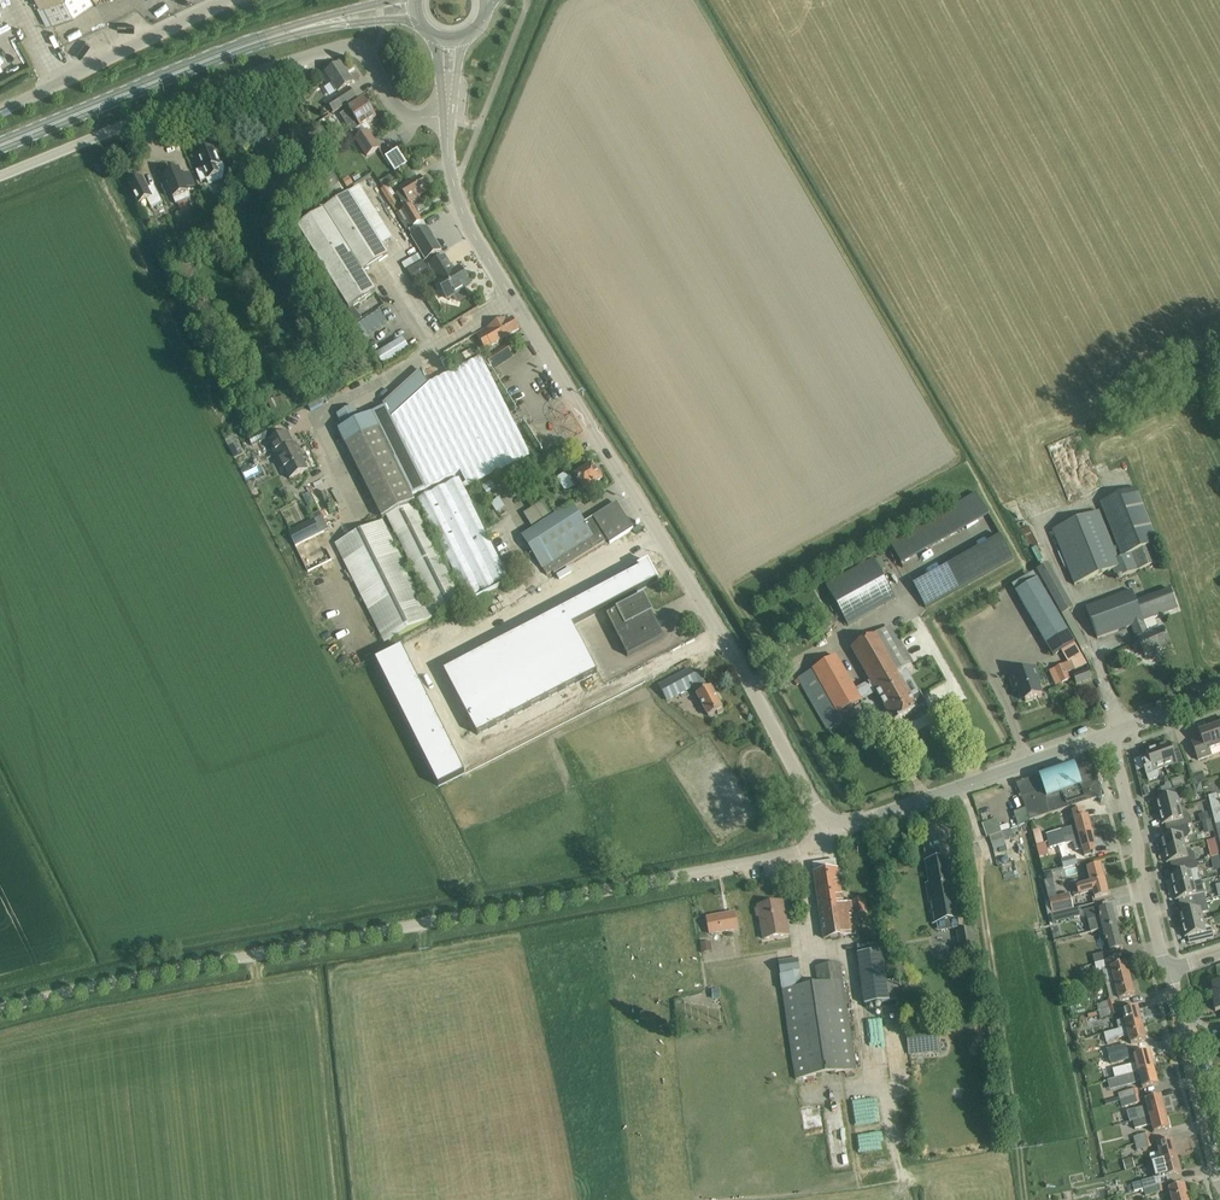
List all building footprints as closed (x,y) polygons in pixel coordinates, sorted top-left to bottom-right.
[(40,6),(42,4),(52,24),(95,2),(95,3),(102,0),(37,0),(40,6)] [(323,68),(339,92),(353,83),(341,64),(337,66),(334,61),(323,68)] [(335,110),(356,97),(349,87),(328,100),(335,110)] [(363,99),(353,106),(349,108),(361,127),(376,118),(363,99)] [(366,157),(379,148),(368,131),(355,139),(366,157)] [(401,147),(386,156),(396,172),(410,164),(401,147)] [(220,165),(213,149),(199,155),(204,168),(197,171),(201,182),(208,179),(209,179),(218,176),(220,180),(223,179),(225,169),(222,164),(220,165)] [(332,155),(327,157),(331,163),(335,160),(332,155)] [(182,177),(179,171),(165,176),(176,204),(190,198),(187,190),(195,187),(190,174),(182,177)] [(325,199),(342,189),(331,171),(315,181),(325,199)] [(358,173),(352,177),(355,181),(361,178),(358,173)] [(381,181),(384,187),(388,185),(387,184),(395,179),(392,174),(381,181)] [(349,177),(343,181),(347,188),(354,184),(349,177)] [(406,230),(411,227),(422,221),(410,202),(428,191),(420,177),(400,189),(402,192),(397,194),(405,208),(402,212),(408,222),(403,225),(406,230)] [(155,188),(149,192),(142,178),(129,185),(139,204),(147,200),(152,209),(163,203),(155,188)] [(339,200),(297,226),(343,299),(350,309),(376,292),(363,272),(388,256),(382,246),(381,246),(349,193),(348,193),(346,190),(336,196),(339,200)] [(413,236),(426,259),(441,250),(427,228),(413,236)] [(422,260),(418,254),(402,264),(406,270),(422,260)] [(447,299),(470,285),(459,268),(453,271),(445,257),(430,266),(439,280),(437,281),(447,299)] [(417,285),(431,276),(423,261),(408,270),(417,285)] [(354,307),(345,312),(353,325),(362,320),(354,307)] [(476,335),(485,349),(491,345),(491,346),(519,329),(513,318),(507,322),(504,318),(476,335)] [(410,350),(403,338),(377,354),(384,366),(410,350)] [(498,356),(489,363),(491,366),(512,351),(508,344),(495,353),(498,356)] [(337,415),(343,427),(338,429),(346,445),(351,456),(382,518),(387,516),(432,605),(426,608),(383,521),(335,544),(384,643),(468,601),(511,580),(459,478),(417,499),(465,595),(460,598),(413,503),(415,502),(412,495),(460,471),(468,487),(531,456),(481,357),(433,381),(429,385),(421,369),(383,403),(385,406),(360,418),(354,406),(337,415)] [(276,397),(267,401),(276,419),(292,411),(284,396),(280,397),(276,399),(276,397)] [(1206,400),(1211,409),(1219,405),(1214,396),(1206,400)] [(267,426),(249,435),(248,436),(253,446),(272,436),(267,426)] [(269,441),(278,460),(280,459),(290,479),(308,470),(300,454),(301,453),(297,445),(293,446),(286,433),(269,441)] [(571,472),(567,475),(567,477),(574,487),(575,488),(580,485),(584,491),(586,490),(588,494),(596,489),(594,485),(602,479),(593,465),(584,470),(581,466),(571,472)] [(504,476),(495,480),(497,485),(506,481),(504,476)] [(491,480),(482,486),(487,494),(496,488),(491,480)] [(1074,585),(1113,570),(1116,579),(1138,570),(1160,561),(1154,545),(1158,543),(1137,488),(1099,503),(1120,556),(1118,557),(1099,511),(1052,531),(1074,585)] [(284,497),(282,499),(281,499),(282,501),(284,505),(285,507),(298,501),(292,489),(282,494),(284,497)] [(981,492),(956,504),(960,514),(915,535),(920,544),(930,539),(934,547),(994,519),(981,492)] [(309,493),(303,496),(308,507),(315,504),(309,493)] [(545,500),(524,513),(532,528),(533,530),(555,516),(554,514),(545,500)] [(533,530),(522,537),(547,575),(552,572),(554,574),(607,540),(610,543),(623,535),(633,529),(617,503),(602,513),(601,512),(584,523),(572,505),(555,516),(533,530)] [(314,520),(289,532),(296,546),(320,534),(314,520)] [(1008,540),(916,581),(927,604),(1018,563),(1008,540)] [(826,587),(848,626),(896,599),(874,560),(826,587)] [(628,574),(637,592),(658,580),(648,561),(638,567),(639,569),(628,574)] [(1074,608),(1049,563),(1038,570),(1062,615),(1074,608)] [(624,598),(637,592),(628,574),(615,581),(624,598)] [(1037,579),(1015,592),(1052,656),(1075,643),(1037,579)] [(615,581),(602,588),(611,605),(624,598),(615,581)] [(602,588),(590,595),(599,612),(611,605),(602,588)] [(1085,608),(1089,618),(1097,639),(1132,626),(1146,656),(1170,646),(1166,635),(1163,627),(1159,628),(1155,618),(1178,610),(1170,589),(1142,599),(1136,601),(1131,589),(1114,595),(1115,597),(1085,608)] [(586,619),(599,612),(590,595),(577,602),(586,619)] [(606,617),(627,657),(663,637),(662,634),(660,635),(655,626),(655,625),(655,624),(654,625),(648,614),(649,613),(648,613),(641,600),(632,604),(631,603),(606,617)] [(564,608),(573,625),(586,619),(577,602),(564,608)] [(544,619),(562,653),(564,652),(582,643),(573,625),(564,608),(544,619)] [(547,661),(562,653),(544,619),(524,629),(542,664),(547,661)] [(889,627),(852,648),(870,681),(877,693),(883,703),(888,712),(894,723),(908,715),(927,704),(920,693),(919,693),(912,698),(909,693),(905,686),(898,674),(908,668),(904,661),(908,659),(889,627)] [(523,674),(530,670),(542,664),(524,629),(505,640),(523,674)] [(473,656),(491,691),(495,689),(512,680),(523,674),(505,640),(473,656)] [(582,643),(564,652),(580,682),(598,672),(582,643)] [(386,681),(413,668),(402,647),(375,660),(386,681)] [(580,682),(564,652),(562,653),(547,661),(563,691),(580,682)] [(462,706),(478,698),(491,691),(473,656),(444,672),(462,706)] [(856,691),(836,656),(798,678),(829,730),(843,722),(839,715),(862,702),(856,691)] [(545,700),(563,691),(547,661),(542,664),(530,670),(545,700)] [(1061,666),(1054,669),(1061,683),(1070,679),(1068,674),(1075,670),(1071,661),(1068,663),(1061,666)] [(1037,667),(1008,677),(1014,693),(1017,692),(1020,700),(1024,698),(1026,702),(1042,696),(1038,684),(1042,683),(1037,667)] [(421,685),(413,668),(386,681),(394,698),(421,685)] [(512,680),(528,709),(545,700),(530,670),(523,674),(512,680)] [(693,688),(697,694),(696,695),(708,717),(723,709),(711,687),(708,689),(702,679),(697,682),(690,670),(659,687),(667,702),(693,688)] [(1089,670),(1073,676),(1076,685),(1092,679),(1089,670)] [(528,709),(512,680),(495,689),(511,718),(528,709)] [(394,698),(403,715),(430,702),(421,685),(394,698)] [(495,689),(491,691),(478,698),(493,728),(511,718),(495,689)] [(478,698),(462,706),(477,736),(493,728),(478,698)] [(438,718),(430,702),(403,715),(411,732),(438,718)] [(411,732),(419,749),(446,735),(438,718),(411,732)] [(1199,732),(1202,739),(1192,742),(1199,760),(1210,756),(1208,751),(1219,747),(1219,742),(1214,727),(1199,732)] [(455,752),(446,735),(419,749),(428,766),(455,752)] [(1159,746),(1165,767),(1171,765),(1172,767),(1184,763),(1178,747),(1172,749),(1169,743),(1159,746)] [(1159,769),(1165,767),(1159,746),(1145,751),(1148,757),(1141,760),(1149,781),(1158,778),(1159,769)] [(455,752),(428,766),(431,772),(438,787),(465,773),(455,752)] [(1102,797),(1090,760),(1018,785),(1030,821),(1102,797)] [(1203,772),(1201,772),(1198,762),(1190,765),(1193,775),(1196,783),(1205,780),(1203,772)] [(1183,777),(1172,780),(1173,788),(1185,785),(1183,777)] [(1172,789),(1169,782),(1165,783),(1164,787),(1161,788),(1162,792),(1172,789)] [(1195,785),(1193,784),(1195,794),(1204,792),(1202,790),(1203,790),(1201,783),(1195,784),(1195,785)] [(1190,784),(1182,786),(1173,789),(1172,789),(1162,792),(1163,798),(1156,800),(1159,812),(1180,807),(1178,801),(1183,800),(1185,800),(1187,797),(1184,796),(1185,795),(1188,794),(1189,792),(1190,790),(1190,784)] [(1217,794),(1213,795),(1208,797),(1210,803),(1219,801),(1217,794)] [(1219,801),(1210,803),(1212,810),(1219,808),(1219,807),(1219,801)] [(1180,807),(1159,812),(1162,825),(1169,823),(1171,829),(1187,825),(1192,824),(1190,816),(1185,813),(1181,814),(1180,807)] [(1076,826),(1063,829),(1046,834),(1048,842),(1078,834),(1092,831),(1088,816),(1086,816),(1084,809),(1073,812),(1073,813),(1071,815),(1072,819),(1075,820),(1076,826)] [(1208,812),(1199,814),(1201,822),(1210,820),(1208,812)] [(997,819),(983,824),(987,837),(1002,832),(1000,827),(997,819)] [(1211,820),(1202,822),(1203,826),(1208,828),(1212,827),(1211,820)] [(1167,837),(1161,838),(1163,850),(1186,845),(1185,840),(1189,834),(1187,825),(1171,829),(1166,830),(1167,837)] [(1040,829),(1033,831),(1037,845),(1044,843),(1040,829)] [(1076,852),(1082,850),(1084,856),(1095,853),(1093,846),(1096,846),(1092,831),(1078,834),(1048,842),(1050,849),(1073,843),(1076,852)] [(1206,841),(1211,858),(1218,856),(1214,839),(1206,841)] [(1175,867),(1196,862),(1194,853),(1190,851),(1188,852),(1186,845),(1163,850),(1167,863),(1173,861),(1175,867)] [(1062,861),(1064,868),(1078,864),(1077,857),(1062,861)] [(947,858),(926,862),(930,883),(926,884),(928,896),(933,924),(937,923),(957,920),(949,870),(947,858)] [(1173,875),(1170,876),(1173,889),(1196,883),(1202,882),(1199,871),(1198,871),(1196,862),(1175,867),(1177,874),(1173,875)] [(1079,885),(1072,887),(1074,895),(1092,891),(1094,898),(1108,894),(1100,864),(1087,868),(1090,882),(1079,885)] [(843,905),(838,870),(814,873),(824,940),(855,935),(851,904),(843,905)] [(1196,883),(1173,889),(1176,900),(1178,900),(1184,898),(1186,905),(1206,900),(1206,896),(1205,893),(1202,882),(1196,883)] [(1049,900),(1053,914),(1073,909),(1069,895),(1049,900)] [(861,900),(853,901),(855,916),(863,914),(861,900)] [(1182,925),(1203,920),(1201,914),(1209,912),(1206,900),(1186,905),(1187,911),(1179,913),(1182,925)] [(763,940),(790,936),(783,901),(757,906),(757,909),(755,909),(756,917),(759,917),(763,940)] [(1096,904),(1069,911),(1070,916),(1081,914),(1081,915),(1098,910),(1096,904)] [(1111,907),(1100,910),(1101,916),(1088,920),(1091,932),(1103,929),(1103,931),(1117,927),(1111,907)] [(711,918),(714,934),(738,929),(735,913),(711,918)] [(1203,920),(1182,925),(1185,937),(1192,936),(1194,944),(1214,939),(1211,928),(1207,926),(1205,926),(1203,920)] [(1103,931),(1106,942),(1108,942),(1110,951),(1122,948),(1117,927),(1103,931)] [(956,931),(959,951),(976,949),(972,928),(956,931)] [(712,952),(711,941),(701,942),(702,952),(712,952)] [(869,944),(857,945),(858,954),(865,1005),(890,1001),(887,982),(883,951),(882,951),(881,942),(869,944)] [(906,945),(897,945),(898,954),(907,953),(906,945)] [(1095,964),(1110,960),(1108,952),(1093,956),(1095,964)] [(1110,960),(1095,964),(1097,972),(1103,971),(1105,978),(1106,986),(1115,984),(1130,980),(1126,963),(1120,965),(1118,958),(1110,960)] [(778,964),(780,978),(799,975),(797,961),(778,964)] [(795,1081),(855,1072),(838,965),(814,969),(817,986),(781,992),(795,1081)] [(1115,984),(1119,1000),(1135,996),(1130,980),(1115,984)] [(1101,1013),(1116,1008),(1114,1001),(1098,1005),(1101,1013)] [(1117,1022),(1119,1031),(1142,1025),(1138,1007),(1122,1011),(1125,1020),(1117,1022)] [(1116,1008),(1101,1013),(1102,1018),(1118,1014),(1116,1008)] [(1104,1034),(1107,1044),(1118,1042),(1118,1039),(1129,1036),(1131,1044),(1146,1040),(1142,1025),(1119,1031),(1104,1034)] [(930,1028),(907,1030),(909,1055),(938,1053),(937,1041),(932,1041),(930,1028)] [(1109,1057),(1129,1052),(1127,1044),(1107,1050),(1109,1057)] [(1110,1063),(1131,1057),(1129,1052),(1109,1057),(1110,1063)] [(1154,1069),(1149,1052),(1134,1056),(1136,1064),(1113,1070),(1115,1078),(1119,1077),(1119,1078),(1154,1069)] [(1142,1089),(1146,1088),(1158,1084),(1154,1069),(1119,1078),(1121,1087),(1140,1081),(1142,1089)] [(1118,1094),(1120,1102),(1140,1097),(1138,1089),(1118,1094)] [(1134,1123),(1166,1114),(1161,1096),(1146,1100),(1148,1108),(1144,1109),(1144,1107),(1127,1112),(1130,1122),(1133,1121),(1134,1123)] [(1141,1102),(1140,1097),(1120,1102),(1121,1107),(1141,1102)] [(1134,1123),(1135,1129),(1152,1125),(1154,1133),(1170,1129),(1166,1114),(1134,1123)] [(1150,1133),(1133,1137),(1135,1144),(1151,1140),(1150,1133)] [(1151,1140),(1135,1144),(1136,1151),(1153,1146),(1151,1140)] [(1162,1162),(1177,1158),(1173,1140),(1157,1145),(1159,1153),(1150,1155),(1152,1163),(1161,1161),(1162,1162)] [(1142,1182),(1132,1184),(1134,1192),(1144,1189),(1162,1184),(1169,1182),(1168,1177),(1170,1176),(1181,1173),(1177,1158),(1162,1162),(1152,1165),(1150,1165),(1151,1170),(1154,1180),(1142,1183),(1142,1182)] [(1132,1159),(1123,1161),(1125,1171),(1135,1168),(1132,1159)] [(1162,1184),(1144,1189),(1144,1191),(1145,1196),(1155,1193),(1164,1191),(1162,1184)] [(1167,1199),(1188,1199),(1184,1185),(1169,1189),(1171,1197),(1167,1199)]
